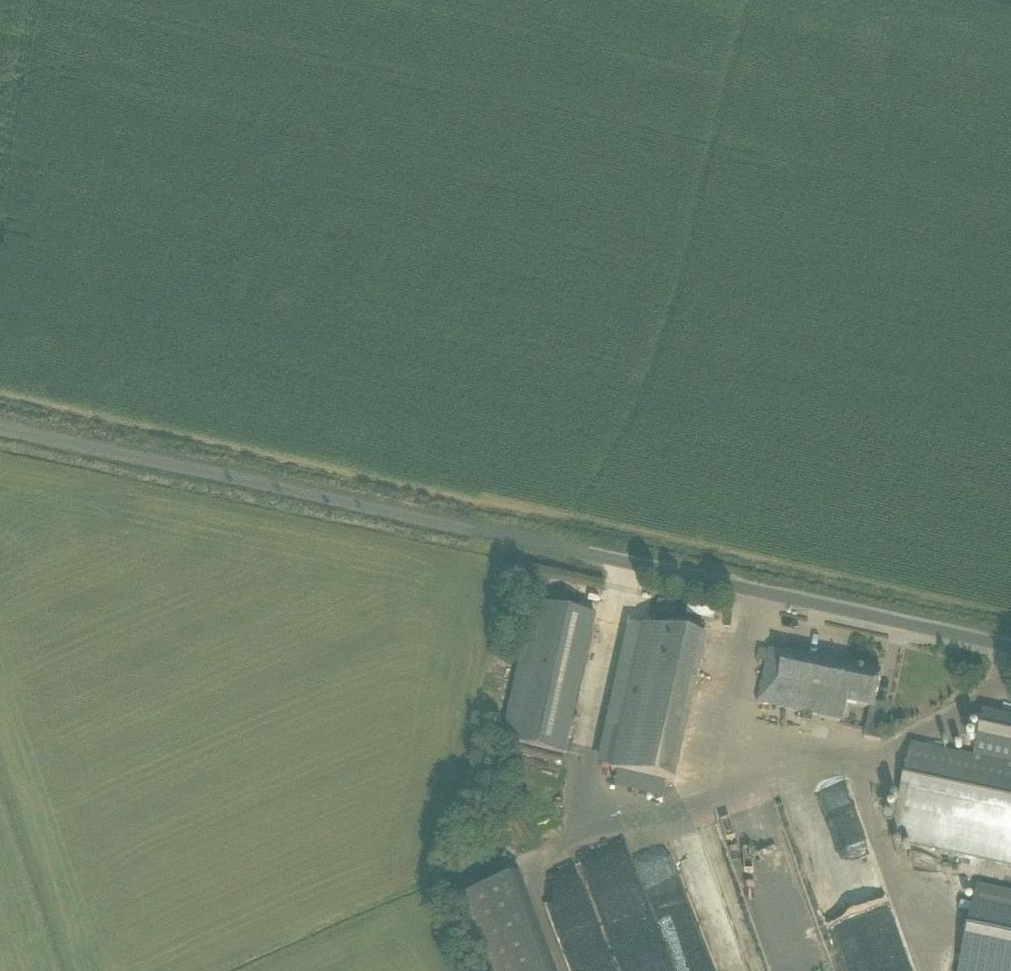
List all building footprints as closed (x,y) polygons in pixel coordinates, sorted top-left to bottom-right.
[(529,624),(505,743),(565,756),(591,639),(596,618),(533,605),(529,624)] [(709,639),(643,626),(632,675),(699,687),(709,639)] [(874,709),(877,695),(882,675),(768,651),(764,671),(757,702),(844,721),(848,703),(874,709)] [(906,765),(891,838),(1010,863),(1010,719),(983,713),(973,759),(911,746),(906,765)] [(688,901),(719,890),(700,836),(669,846),(688,901)] [(450,905),(475,970),(549,970),(516,884),(450,905)] [(958,970),(1010,970),(1010,893),(975,886),(958,970)] [(831,953),(882,933),(869,901),(819,921),(831,953)]
